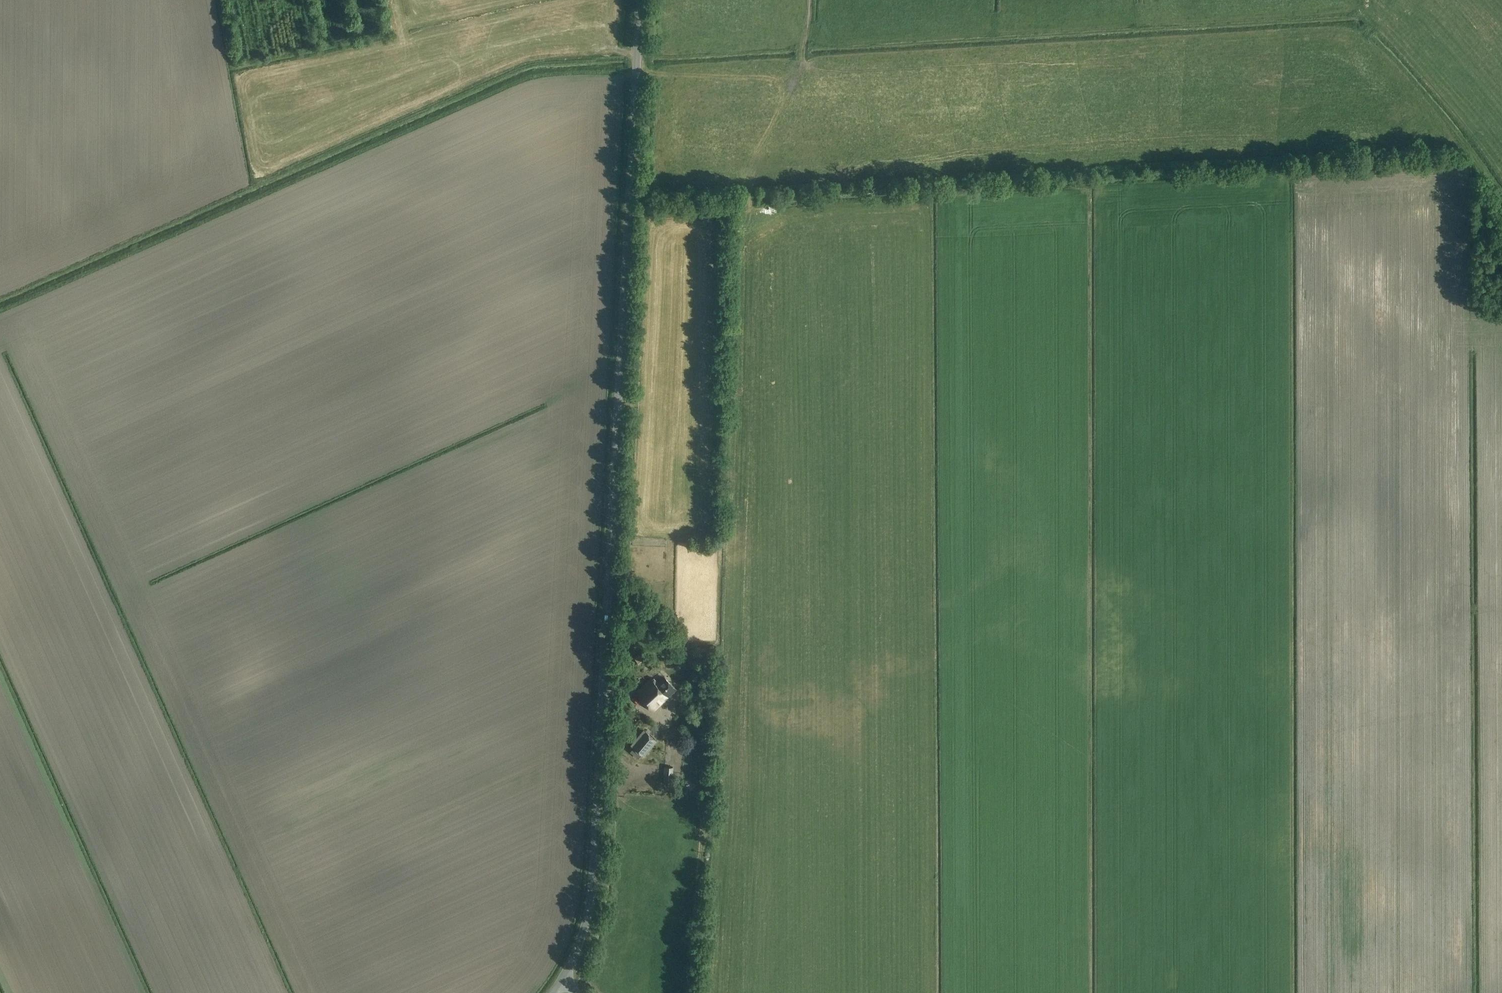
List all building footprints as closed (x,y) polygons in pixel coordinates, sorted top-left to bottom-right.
[(639,664),(645,659),(641,653),(635,658),(639,664)] [(676,689),(665,677),(657,685),(651,679),(636,693),(653,711),(676,689)] [(644,756),(657,741),(643,729),(630,745),(644,756)] [(707,772),(711,765),(707,763),(703,769),(707,772)]
